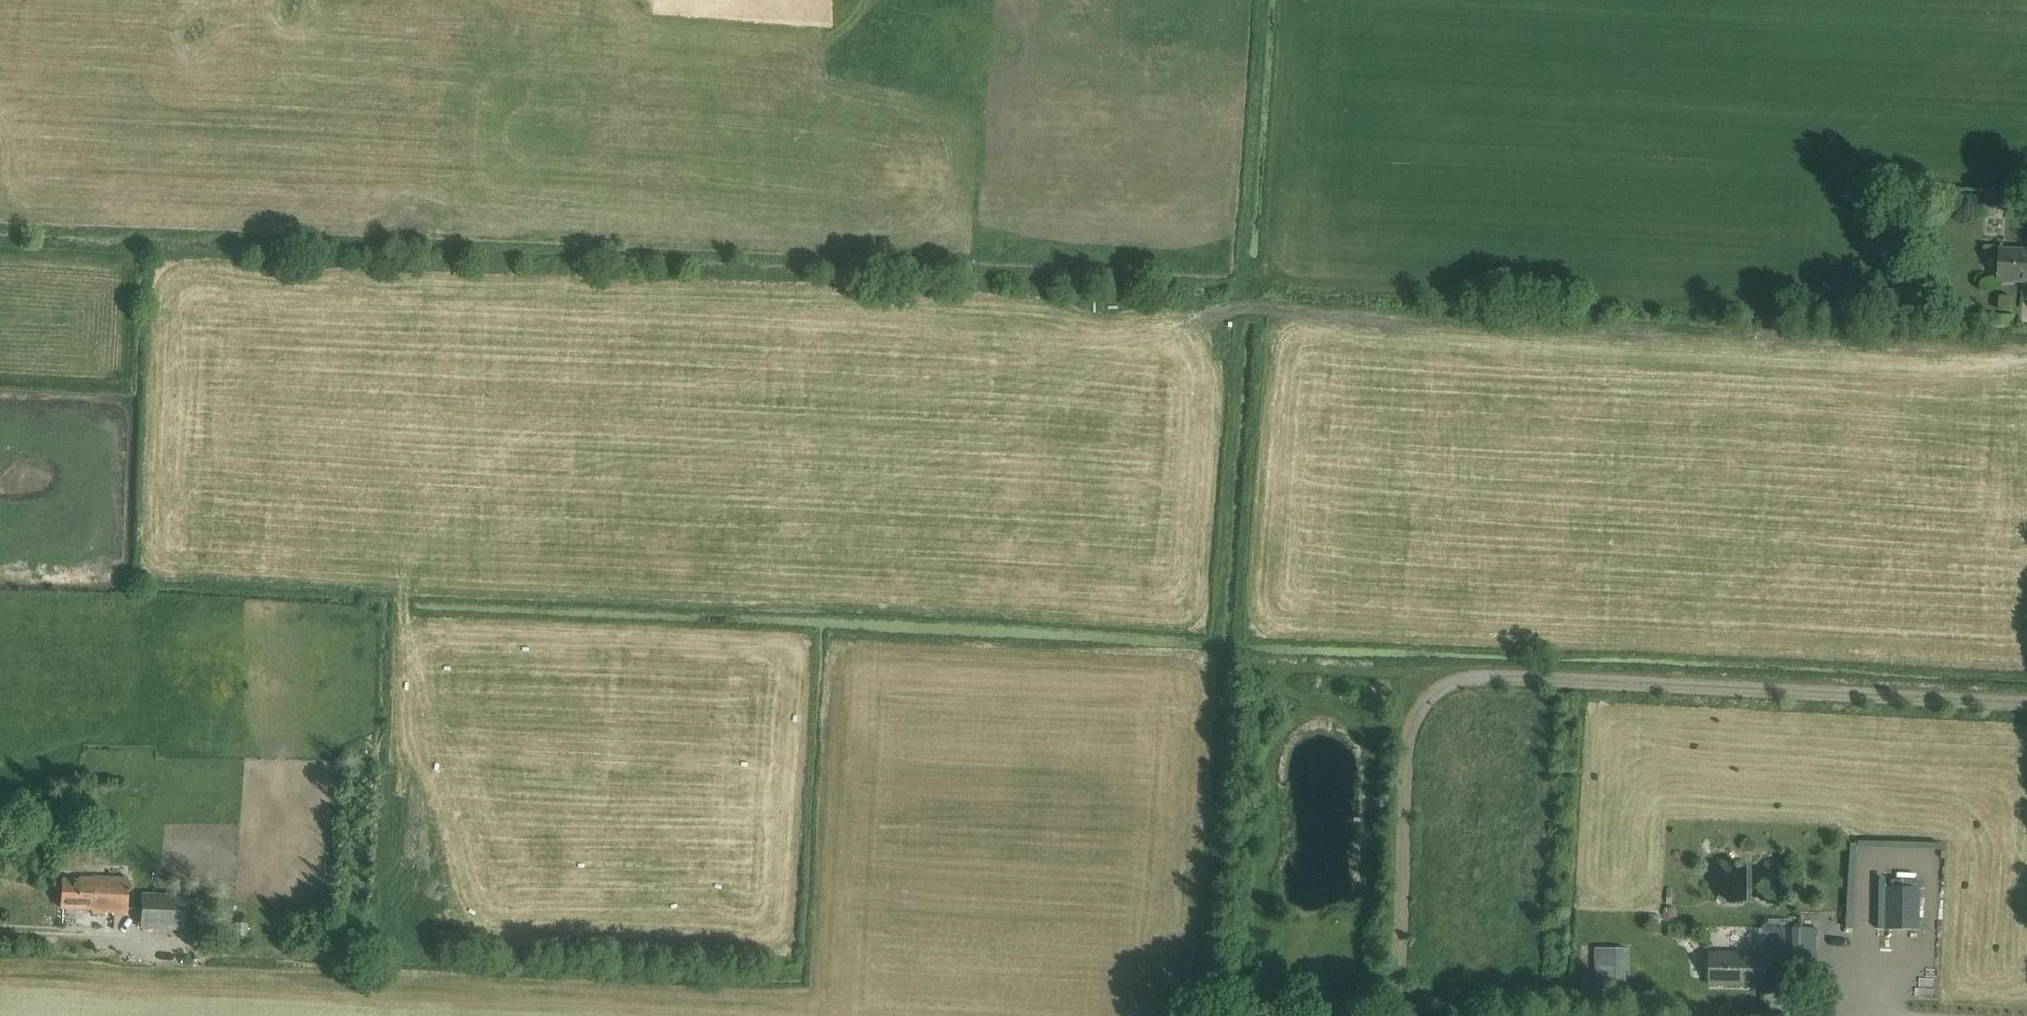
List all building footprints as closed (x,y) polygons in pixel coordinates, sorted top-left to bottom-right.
[(2000,247),(1998,281),(2026,282),(2026,249),(2000,247)] [(126,915),(128,878),(91,877),(91,879),(78,878),(78,880),(61,879),(60,908),(91,910),(91,914),(105,914),(105,912),(112,912),(112,915),(126,915)] [(1885,929),(1919,930),(1919,888),(1886,887),(1885,929)] [(141,892),(140,928),(184,930),(184,927),(197,928),(198,897),(185,897),(185,893),(141,892)] [(1784,971),(1816,971),(1816,928),(1764,928),(1763,945),(1784,945),(1784,971)] [(1625,975),(1613,975),(1614,949),(1596,948),(1595,988),(1625,988),(1625,975)] [(1774,953),(1709,952),(1709,985),(1763,985),(1763,973),(1775,973),(1774,953)]
